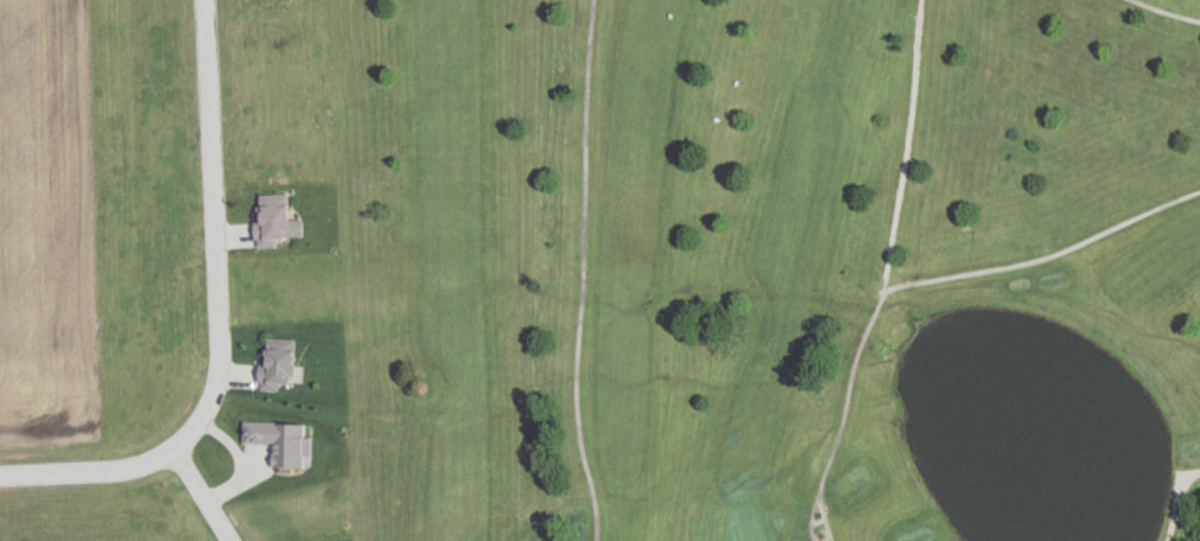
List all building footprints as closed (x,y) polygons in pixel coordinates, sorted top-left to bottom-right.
[(259,389),(278,391),(278,384),(291,385),(294,340),(263,338),(259,389)]
